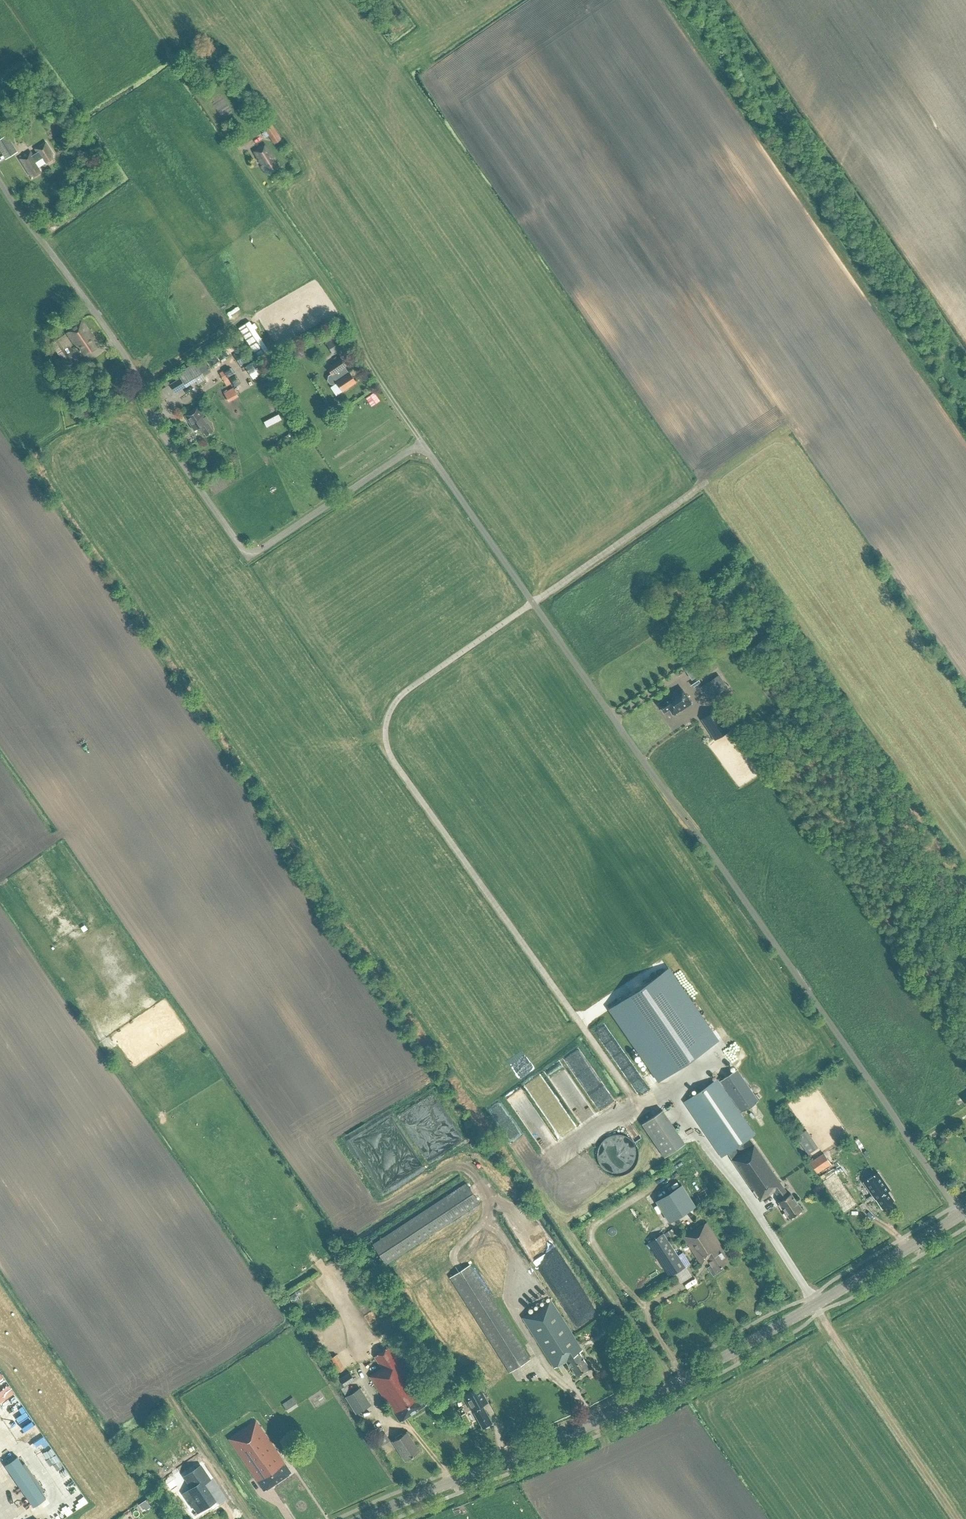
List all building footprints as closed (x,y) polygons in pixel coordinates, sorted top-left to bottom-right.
[(274,144),(281,139),(272,124),(265,129),(266,130),(262,133),(265,138),(269,135),(274,144)] [(1,154),(5,159),(17,152),(6,134),(0,138),(0,152),(1,154)] [(36,153),(33,155),(30,151),(19,158),(30,174),(32,173),(34,176),(41,172),(35,162),(37,161),(42,157),(46,164),(54,158),(55,153),(45,140),(34,149),(36,153)] [(270,173),(277,168),(272,159),(273,157),(265,144),(253,151),(262,165),(261,165),(266,173),(269,171),(270,173)] [(84,355),(97,346),(91,337),(93,336),(82,319),(71,327),(72,329),(66,332),(76,347),(78,346),(84,355)] [(266,349),(252,327),(247,326),(242,329),(241,327),(239,329),(256,356),(266,349)] [(332,353),(346,344),(339,334),(325,343),(332,353)] [(57,339),(53,342),(51,343),(67,367),(66,367),(70,374),(80,367),(76,361),(73,363),(57,339)] [(349,372),(344,366),(346,364),(341,358),(327,368),(330,373),(328,375),(327,380),(330,384),(334,384),(337,382),(342,390),(355,382),(349,372)] [(179,377),(169,384),(167,381),(163,383),(165,386),(153,394),(159,403),(185,385),(186,387),(195,381),(198,385),(206,380),(203,376),(210,371),(202,359),(195,364),(194,362),(177,373),(179,377)] [(224,367),(230,380),(234,378),(228,365),(224,367)] [(371,406),(379,400),(374,392),(365,398),(371,406)] [(194,430),(198,428),(202,434),(204,432),(206,435),(213,431),(207,422),(209,421),(199,405),(184,415),(194,430)] [(710,684),(709,685),(704,688),(711,698),(716,694),(717,694),(710,684)] [(664,700),(658,704),(663,712),(669,708),(673,715),(691,703),(681,687),(674,692),(670,695),(663,699),(664,700)] [(729,730),(715,709),(700,719),(714,739),(729,730)] [(668,969),(610,1008),(659,1080),(717,1040),(668,969)] [(616,1053),(625,1068),(637,1061),(628,1046),(616,1053)] [(741,1112),(758,1100),(736,1068),(720,1080),(741,1112)] [(788,1194),(754,1144),(753,1144),(749,1137),(754,1134),(717,1078),(684,1101),(721,1156),(727,1152),(731,1159),(759,1200),(774,1190),(780,1199),(778,1201),(785,1211),(783,1212),(786,1216),(788,1215),(789,1218),(801,1209),(790,1193),(788,1194)] [(665,1106),(644,1119),(665,1153),(686,1140),(665,1106)] [(639,1137),(644,1133),(637,1123),(631,1127),(639,1137)] [(839,1144),(835,1147),(843,1158),(847,1155),(839,1144)] [(865,1150),(855,1156),(865,1170),(874,1164),(865,1150)] [(840,1191),(847,1187),(834,1166),(827,1170),(840,1191)] [(877,1172),(863,1181),(875,1198),(882,1207),(893,1200),(887,1190),(888,1189),(889,1189),(889,1188),(887,1186),(877,1172)] [(385,1263),(479,1201),(466,1183),(372,1244),(385,1263)] [(696,1195),(708,1187),(705,1183),(693,1190),(696,1195)] [(681,1184),(656,1200),(670,1221),(694,1204),(681,1184)] [(658,1216),(653,1220),(661,1230),(666,1227),(658,1216)] [(720,1246),(721,1245),(706,1222),(683,1236),(700,1264),(707,1259),(710,1264),(707,1267),(713,1275),(723,1268),(721,1265),(729,1259),(720,1246)] [(648,1242),(670,1276),(690,1263),(682,1251),(677,1255),(663,1233),(648,1242)] [(510,1371),(529,1359),(469,1264),(450,1276),(510,1371)] [(568,1302),(579,1319),(597,1308),(586,1290),(568,1302)] [(576,1374),(589,1367),(579,1351),(582,1349),(550,1299),(522,1317),(554,1367),(566,1359),(576,1374)] [(381,1368),(374,1372),(369,1376),(400,1421),(427,1402),(397,1357),(389,1346),(373,1356),(381,1368)] [(339,1371),(344,1368),(336,1354),(330,1357),(339,1371)] [(355,1379),(351,1373),(340,1379),(344,1386),(355,1379)] [(352,1392),(347,1385),(347,1384),(341,1388),(346,1396),(345,1396),(356,1413),(371,1404),(360,1387),(352,1392)] [(488,1403),(483,1395),(478,1386),(464,1394),(474,1411),(473,1411),(482,1427),(492,1422),(483,1406),(488,1403)] [(320,1398),(326,1395),(322,1388),(316,1391),(320,1398)] [(288,1412),(298,1405),(292,1396),(282,1403),(288,1412)] [(228,1438),(264,1490),(291,1472),(256,1420),(228,1438)] [(405,1460),(419,1450),(406,1431),(392,1441),(405,1460)] [(26,1441),(29,1446),(39,1441),(36,1436),(26,1441)] [(33,1506),(46,1497),(42,1491),(17,1456),(4,1465),(33,1506)] [(210,1478),(201,1465),(184,1476),(192,1487),(183,1493),(191,1506),(193,1505),(197,1511),(215,1499),(204,1482),(210,1478)]
